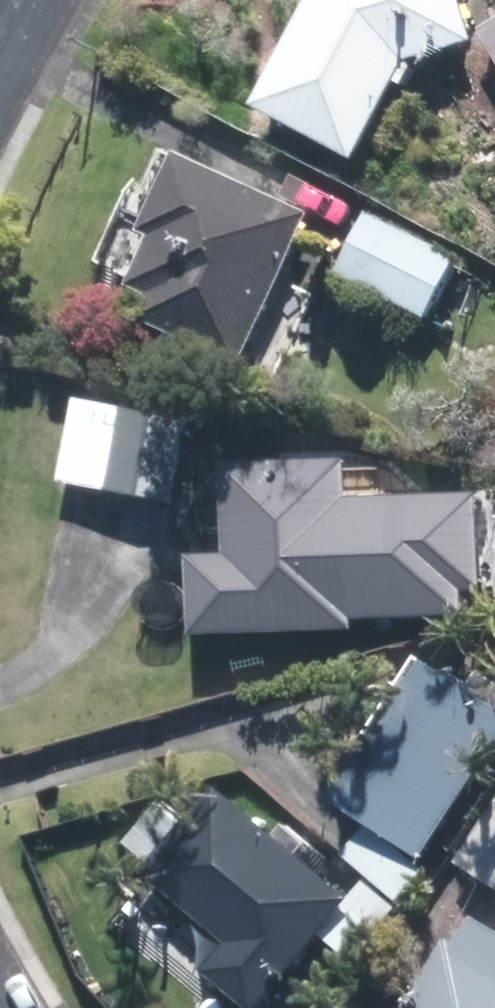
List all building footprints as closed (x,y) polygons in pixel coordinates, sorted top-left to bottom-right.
[(463,0),(323,0),(261,107),(358,163),(415,65),(478,44),(463,0)] [(244,364),(313,217),(187,158),(153,230),(163,235),(138,288),(159,298),(149,320),(244,364)] [(458,259),(374,217),(345,276),(428,318),(458,259)] [(186,422),(85,402),(68,481),(170,502),(186,422)] [(341,498),(340,462),(220,463),(221,559),(190,559),(191,628),(349,626),(348,613),(471,612),(469,496),(341,498)] [(494,755),(494,706),(433,665),(341,802),(373,823),(348,859),(402,895),(494,755)] [(223,789),(153,871),(242,946),(217,976),(255,1007),(263,1007),(355,901),(223,789)] [(462,862),(494,884),(494,813),(462,862)] [(446,940),(407,1007),(494,1007),(494,935),(471,922),(457,947),(446,940)]
